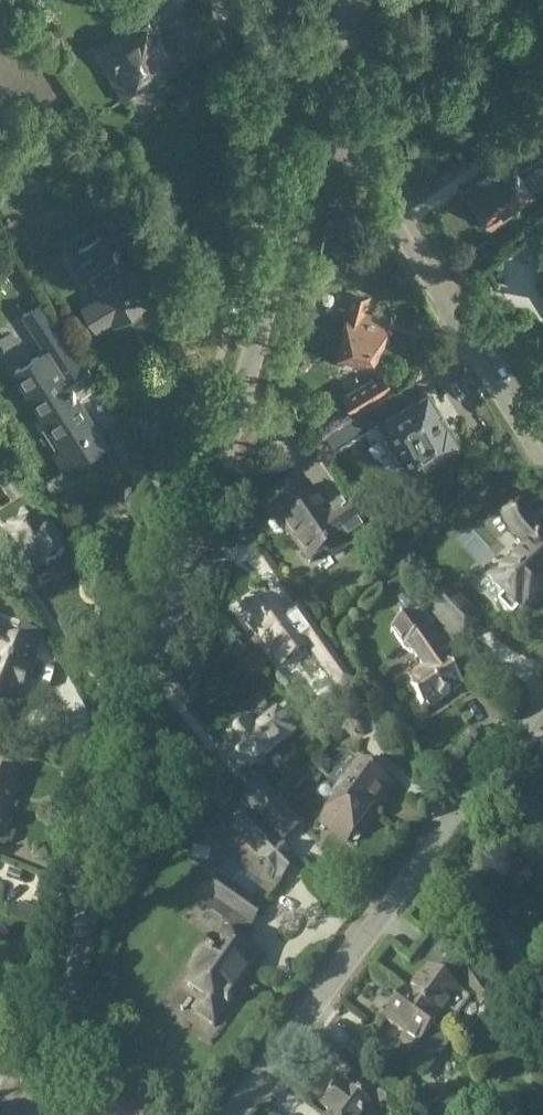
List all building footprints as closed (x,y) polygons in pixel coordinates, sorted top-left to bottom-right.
[(114,66),(120,67),(135,92),(177,66),(158,35),(162,33),(152,16),(128,30),(124,29),(113,36),(112,40),(106,44),(109,48),(107,55),(114,66)] [(538,191),(524,170),(542,156),(542,129),(536,119),(508,139),(516,151),(512,154),(516,159),(500,171),(498,168),(467,189),(493,226),(518,209),(516,207),(538,191)] [(73,251),(98,294),(80,305),(96,331),(114,320),(115,321),(147,302),(114,247),(134,235),(118,208),(103,217),(105,219),(98,223),(103,233),(73,251)] [(377,362),(389,316),(367,310),(371,294),(352,289),(346,312),(350,313),(349,313),(348,321),(346,322),(344,331),(345,332),(337,360),(357,365),(359,358),(377,362)] [(14,368),(30,392),(64,446),(55,452),(65,468),(105,442),(71,389),(92,376),(44,300),(22,313),(45,349),(14,368)] [(343,395),(353,411),(393,386),(384,371),(343,395)] [(398,386),(325,430),(334,446),(349,437),(371,424),(385,415),(395,431),(385,436),(396,453),(405,448),(414,464),(437,450),(443,460),(460,449),(454,439),(458,437),(429,388),(408,401),(398,386)] [(274,510),(310,563),(340,542),(344,548),(368,532),(344,498),(324,511),(307,486),(274,510)] [(513,618),(519,612),(521,614),(542,592),(542,549),(541,547),(542,544),(542,537),(530,524),(534,521),(522,501),(501,514),(513,533),(529,549),(504,575),(498,570),(488,579),(489,580),(483,585),(483,590),(496,604),(499,603),(513,618)] [(41,533),(31,518),(5,534),(12,545),(11,546),(19,560),(21,559),(31,575),(46,566),(47,568),(62,559),(61,556),(64,554),(49,528),(41,533)] [(388,586),(395,596),(407,587),(400,577),(388,586)] [(449,591),(429,611),(458,641),(482,618),(467,603),(464,605),(449,591)] [(256,625),(283,664),(310,645),(293,620),(291,621),(276,599),(262,609),(257,602),(242,612),(253,627),(256,625)] [(404,649),(414,654),(428,674),(412,685),(415,689),(413,691),(424,706),(426,704),(430,709),(462,685),(442,657),(452,650),(422,609),(392,631),(404,649)] [(13,714),(30,673),(38,650),(0,635),(0,709),(13,714)] [(309,651),(327,677),(343,664),(325,639),(309,651)] [(252,658),(237,643),(230,650),(229,651),(244,666),(252,658)] [(341,697),(357,719),(371,709),(356,687),(341,697)] [(241,799),(263,823),(280,800),(261,780),(259,781),(249,768),(254,764),(259,764),(264,759),(265,755),(294,731),(277,710),(255,729),(248,720),(224,740),(230,748),(219,757),(237,780),(238,780),(248,792),(241,799)] [(307,752),(318,743),(309,729),(298,738),(307,752)] [(1,822),(18,780),(15,779),(19,767),(0,760),(0,822),(1,822)] [(348,778),(339,790),(374,814),(392,790),(372,776),(375,772),(363,762),(350,780),(348,778)] [(311,767),(305,776),(318,784),(323,776),(311,767)] [(223,787),(211,803),(221,810),(233,795),(223,787)] [(362,830),(374,814),(339,790),(330,801),(337,806),(322,826),(346,843),(359,827),(362,830)] [(303,824),(280,800),(263,823),(283,844),(303,824)] [(289,865),(293,861),(275,843),(278,839),(253,815),(237,831),(278,875),(281,873),(281,874),(289,866),(289,865)] [(191,1011),(206,1022),(214,1029),(219,1022),(257,969),(255,968),(263,957),(240,939),(248,928),(251,930),(266,910),(221,879),(207,899),(211,901),(206,909),(231,927),(228,931),(224,928),(217,938),(213,935),(187,972),(191,975),(183,986),(200,999),(191,1011)] [(429,924),(440,939),(451,932),(441,916),(429,924)] [(444,1022),(449,1026),(451,1027),(471,1000),(473,997),(480,1007),(491,998),(470,966),(447,983),(428,969),(409,996),(444,1022)] [(415,1052),(418,1049),(422,1052),(427,1055),(431,1055),(436,1055),(440,1053),(443,1050),(445,1046),(446,1041),(445,1036),(444,1033),(449,1026),(444,1022),(409,996),(406,994),(386,1021),(406,1035),(401,1042),(415,1052)] [(398,1098),(376,1083),(367,1096),(389,1111),(398,1098)] [(329,1114),(366,1114),(373,1106),(348,1087),(346,1089),(338,1084),(322,1106),(331,1113),(329,1114)]
